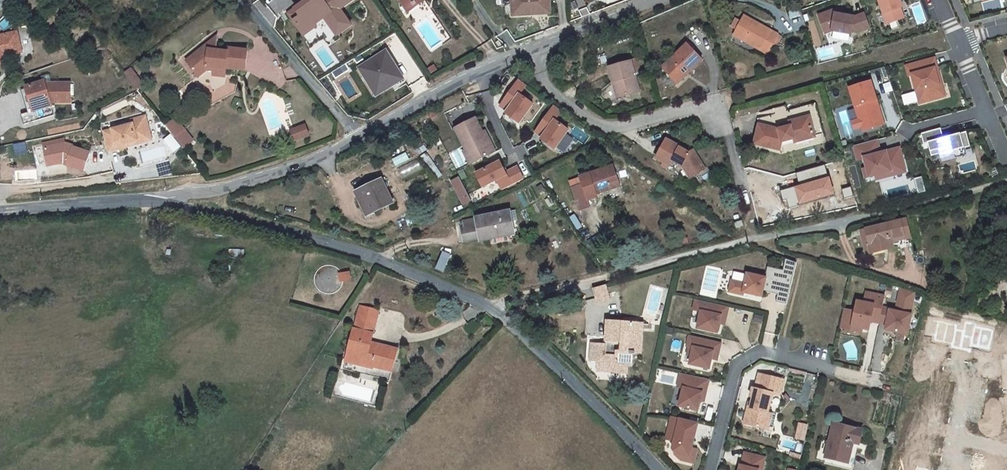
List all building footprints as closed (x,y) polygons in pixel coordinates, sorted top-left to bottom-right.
[(407,8),(415,2),(422,8),(433,0),(402,0),(407,8)] [(546,13),(546,0),(510,0),(510,13),(546,13)] [(888,23),(904,17),(901,7),(903,6),(901,0),(880,0),(888,23)] [(413,15),(422,8),(415,2),(407,8),(413,15)] [(835,9),(820,14),(826,32),(832,30),(852,33),(852,31),(857,32),(871,27),(865,12),(855,16),(842,14),(836,13),(835,9)] [(776,35),(745,17),(734,34),(766,52),(776,35)] [(326,24),(322,18),(302,33),(311,47),(318,42),(320,45),(338,32),(330,21),(326,24)] [(5,57),(4,55),(6,53),(8,54),(14,53),(13,47),(21,45),(18,30),(0,35),(0,62),(5,57)] [(686,41),(670,56),(674,61),(665,69),(677,81),(702,57),(686,41)] [(214,47),(209,42),(187,58),(198,73),(207,67),(214,68),(214,67),(217,65),(224,67),(224,65),(242,68),(246,51),(226,47),(226,49),(214,47)] [(13,47),(14,53),(23,50),(21,45),(13,47)] [(370,85),(376,82),(382,92),(392,87),(391,85),(395,83),(396,85),(404,80),(388,51),(359,67),(370,85)] [(661,65),(665,69),(674,61),(670,56),(661,65)] [(938,67),(935,57),(907,65),(909,74),(912,74),(920,102),(943,96),(935,68),(938,67)] [(638,90),(630,60),(607,65),(611,79),(614,78),(619,96),(638,90)] [(214,67),(214,68),(213,72),(222,74),(224,67),(217,65),(214,67)] [(131,67),(124,72),(136,89),(143,83),(131,67)] [(935,68),(943,96),(945,95),(938,67),(935,68)] [(873,79),(885,77),(884,68),(871,70),(873,79)] [(522,123),(536,104),(523,94),(529,85),(522,80),(503,105),(510,111),(508,113),(522,123)] [(878,99),(871,81),(850,87),(860,119),(862,126),(863,130),(883,124),(875,100),(878,99)] [(376,96),(382,92),(376,82),(370,85),(376,96)] [(72,104),(73,86),(53,86),(48,87),(47,84),(28,91),(29,92),(36,111),(53,105),(72,104)] [(36,111),(29,92),(23,94),(32,116),(25,118),(29,128),(41,124),(37,114),(54,108),(53,105),(36,111)] [(915,92),(902,95),(904,105),(917,102),(915,92)] [(875,100),(883,124),(885,123),(878,99),(875,100)] [(558,120),(565,111),(557,106),(538,132),(545,137),(543,139),(556,149),(571,130),(558,120)] [(131,123),(101,132),(107,152),(126,146),(125,143),(137,140),(136,139),(149,134),(143,114),(130,119),(131,123)] [(166,124),(183,145),(192,138),(175,117),(166,124)] [(456,128),(474,163),(494,153),(477,118),(456,128)] [(862,126),(860,119),(853,121),(855,128),(862,126)] [(807,129),(805,123),(776,130),(758,125),(752,143),(780,151),(783,144),(794,141),(795,144),(814,138),(811,128),(807,129)] [(293,142),(310,137),(306,124),(289,130),(293,142)] [(942,137),(940,128),(920,133),(922,143),(927,142),(930,155),(938,153),(939,157),(953,154),(954,154),(953,150),(963,148),(969,146),(965,131),(942,137)] [(125,143),(126,146),(151,139),(149,134),(136,139),(137,140),(125,143)] [(679,144),(665,137),(654,156),(669,165),(673,159),(684,165),(685,166),(692,178),(705,168),(692,150),(688,152),(678,147),(679,144)] [(882,152),(878,139),(855,145),(859,159),(866,157),(868,167),(865,168),(867,177),(877,174),(878,178),(894,174),(893,168),(906,164),(901,147),(882,152)] [(62,144),(41,148),(44,163),(54,160),(54,164),(61,163),(63,159),(66,160),(64,165),(82,171),(88,153),(71,148),(71,146),(62,144)] [(963,148),(953,150),(954,154),(953,154),(954,158),(965,155),(963,148)] [(524,179),(518,167),(506,173),(501,162),(477,174),(483,187),(497,181),(502,191),(524,179)] [(893,168),(894,174),(908,171),(906,164),(893,168)] [(824,165),(797,173),(800,186),(781,191),(784,199),(787,198),(790,207),(834,194),(829,177),(828,177),(824,165)] [(572,187),(577,202),(588,199),(596,196),(594,191),(600,190),(602,194),(619,188),(612,166),(580,176),(582,184),(572,187)] [(465,204),(471,201),(460,178),(453,181),(465,204)] [(884,186),(887,199),(926,192),(923,178),(884,186)] [(395,204),(385,179),(358,191),(365,206),(370,204),(373,213),(395,204)] [(592,205),(588,199),(577,202),(579,208),(592,205)] [(468,227),(465,228),(467,241),(483,239),(484,241),(493,239),(494,245),(516,242),(516,237),(519,236),(521,236),(517,213),(467,221),(468,227)] [(908,219),(869,228),(874,252),(914,243),(908,219)] [(868,254),(874,252),(869,228),(862,230),(868,254)] [(437,269),(444,271),(450,254),(443,252),(437,269)] [(343,280),(349,279),(347,269),(341,271),(339,268),(334,264),(328,262),(323,262),(317,265),(314,269),(312,273),(311,278),(311,281),(313,286),(316,290),(319,292),(323,294),(327,294),(332,293),(336,291),(339,288),(342,285),(342,282),(343,280)] [(735,283),(732,294),(746,297),(746,295),(764,299),(765,294),(780,297),(784,281),(783,281),(774,279),(769,278),(768,280),(750,276),(748,286),(735,283)] [(605,286),(593,290),(598,303),(609,300),(605,286)] [(897,311),(891,309),(888,323),(886,329),(909,334),(913,315),(912,314),(917,293),(903,288),(897,311)] [(863,326),(870,328),(872,320),(880,322),(884,307),(887,295),(868,291),(866,301),(859,300),(857,310),(853,324),(863,326)] [(699,329),(719,334),(721,324),(723,317),(728,318),(730,308),(698,301),(695,311),(703,313),(699,329)] [(394,348),(367,343),(363,342),(365,333),(369,334),(374,310),(355,306),(343,371),(388,379),(394,348)] [(857,310),(847,307),(843,326),(862,330),(863,326),(853,324),(857,310)] [(888,323),(891,309),(884,307),(880,322),(888,323)] [(642,322),(608,321),(608,341),(611,341),(611,345),(608,345),(607,354),(635,354),(635,353),(638,353),(638,351),(638,332),(641,332),(642,322)] [(693,358),(691,366),(711,371),(713,361),(715,354),(720,355),(722,346),(691,338),(689,348),(691,348),(695,349),(693,358)] [(607,354),(608,345),(594,345),(594,362),(601,362),(601,371),(630,372),(631,364),(635,364),(635,354),(607,354)] [(787,381),(762,374),(758,389),(755,388),(753,397),(755,397),(753,408),(750,407),(746,423),(764,428),(768,412),(770,413),(776,393),(783,396),(787,381)] [(706,396),(710,382),(682,375),(679,389),(685,390),(680,408),(698,412),(701,402),(703,395),(706,396)] [(768,412),(764,428),(770,430),(774,414),(770,413),(768,412)] [(674,443),(673,450),(675,455),(690,459),(692,450),(698,425),(672,419),(666,441),(674,443)] [(863,443),(866,431),(838,424),(831,456),(853,461),(857,442),(863,443)] [(811,428),(803,426),(800,440),(808,442),(811,428)] [(863,443),(857,442),(853,461),(831,456),(829,465),(853,469),(857,469),(863,443)] [(690,459),(675,455),(675,456),(681,462),(693,465),(697,451),(692,450),(690,459)] [(766,458),(746,453),(743,466),(742,466),(740,469),(763,469),(766,458)]
